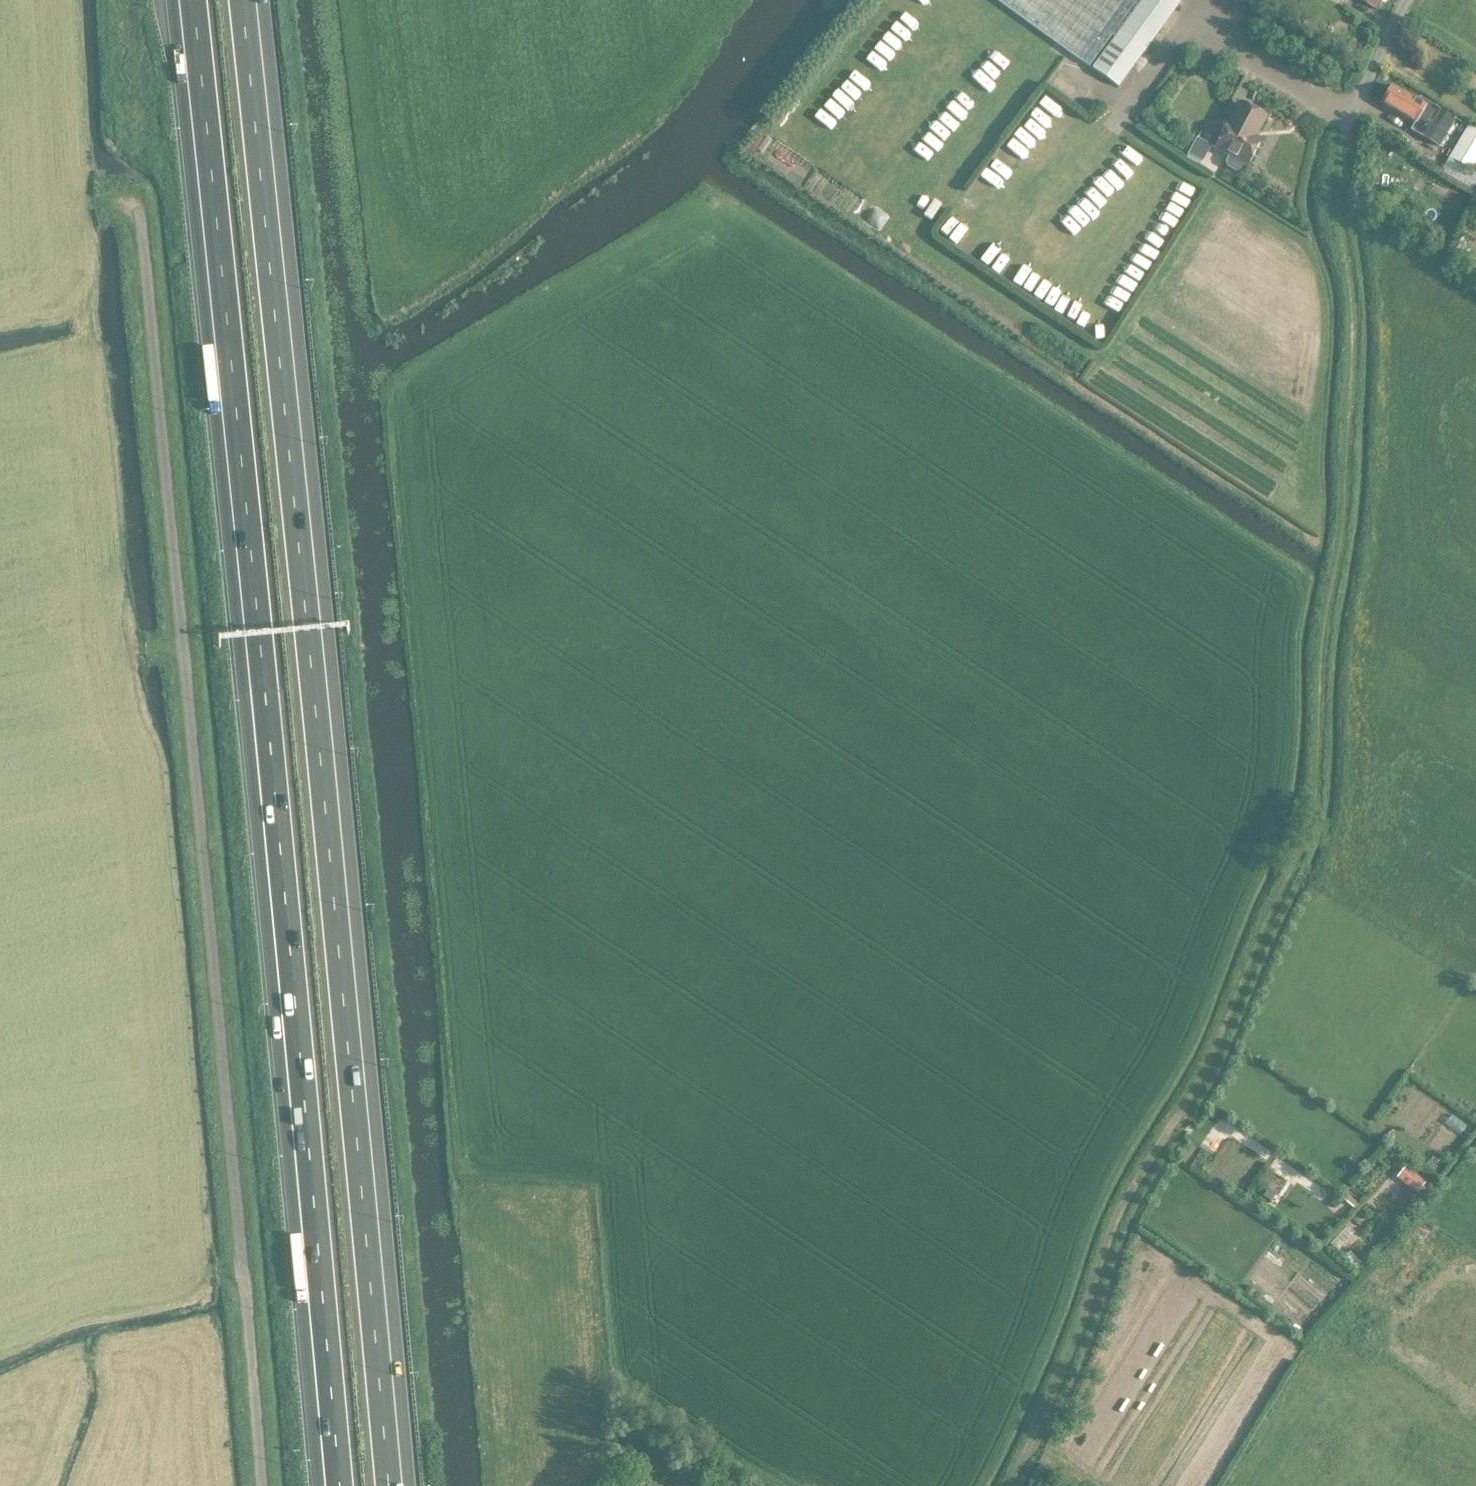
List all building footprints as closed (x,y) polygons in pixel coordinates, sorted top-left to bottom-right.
[(1117,86),(1180,0),(999,0),(1117,86)] [(1376,8),(1380,0),(1362,0),(1376,8)] [(1418,100),(1391,85),(1381,102),(1416,123),(1412,130),(1439,146),(1456,118),(1438,107),(1420,96),(1418,100)] [(1239,102),(1214,149),(1246,166),(1260,139),(1255,136),(1265,116),(1239,102)] [(1475,161),(1475,130),(1467,125),(1448,158),(1470,171),(1475,161)] [(1439,257),(1446,243),(1435,237),(1427,250),(1439,257)] [(1405,1164),(1395,1175),(1414,1192),(1424,1180),(1405,1164)] [(1417,1229),(1417,1234),(1420,1238),(1426,1238),(1429,1235),(1430,1229),(1426,1226),(1421,1226),(1417,1229)]
